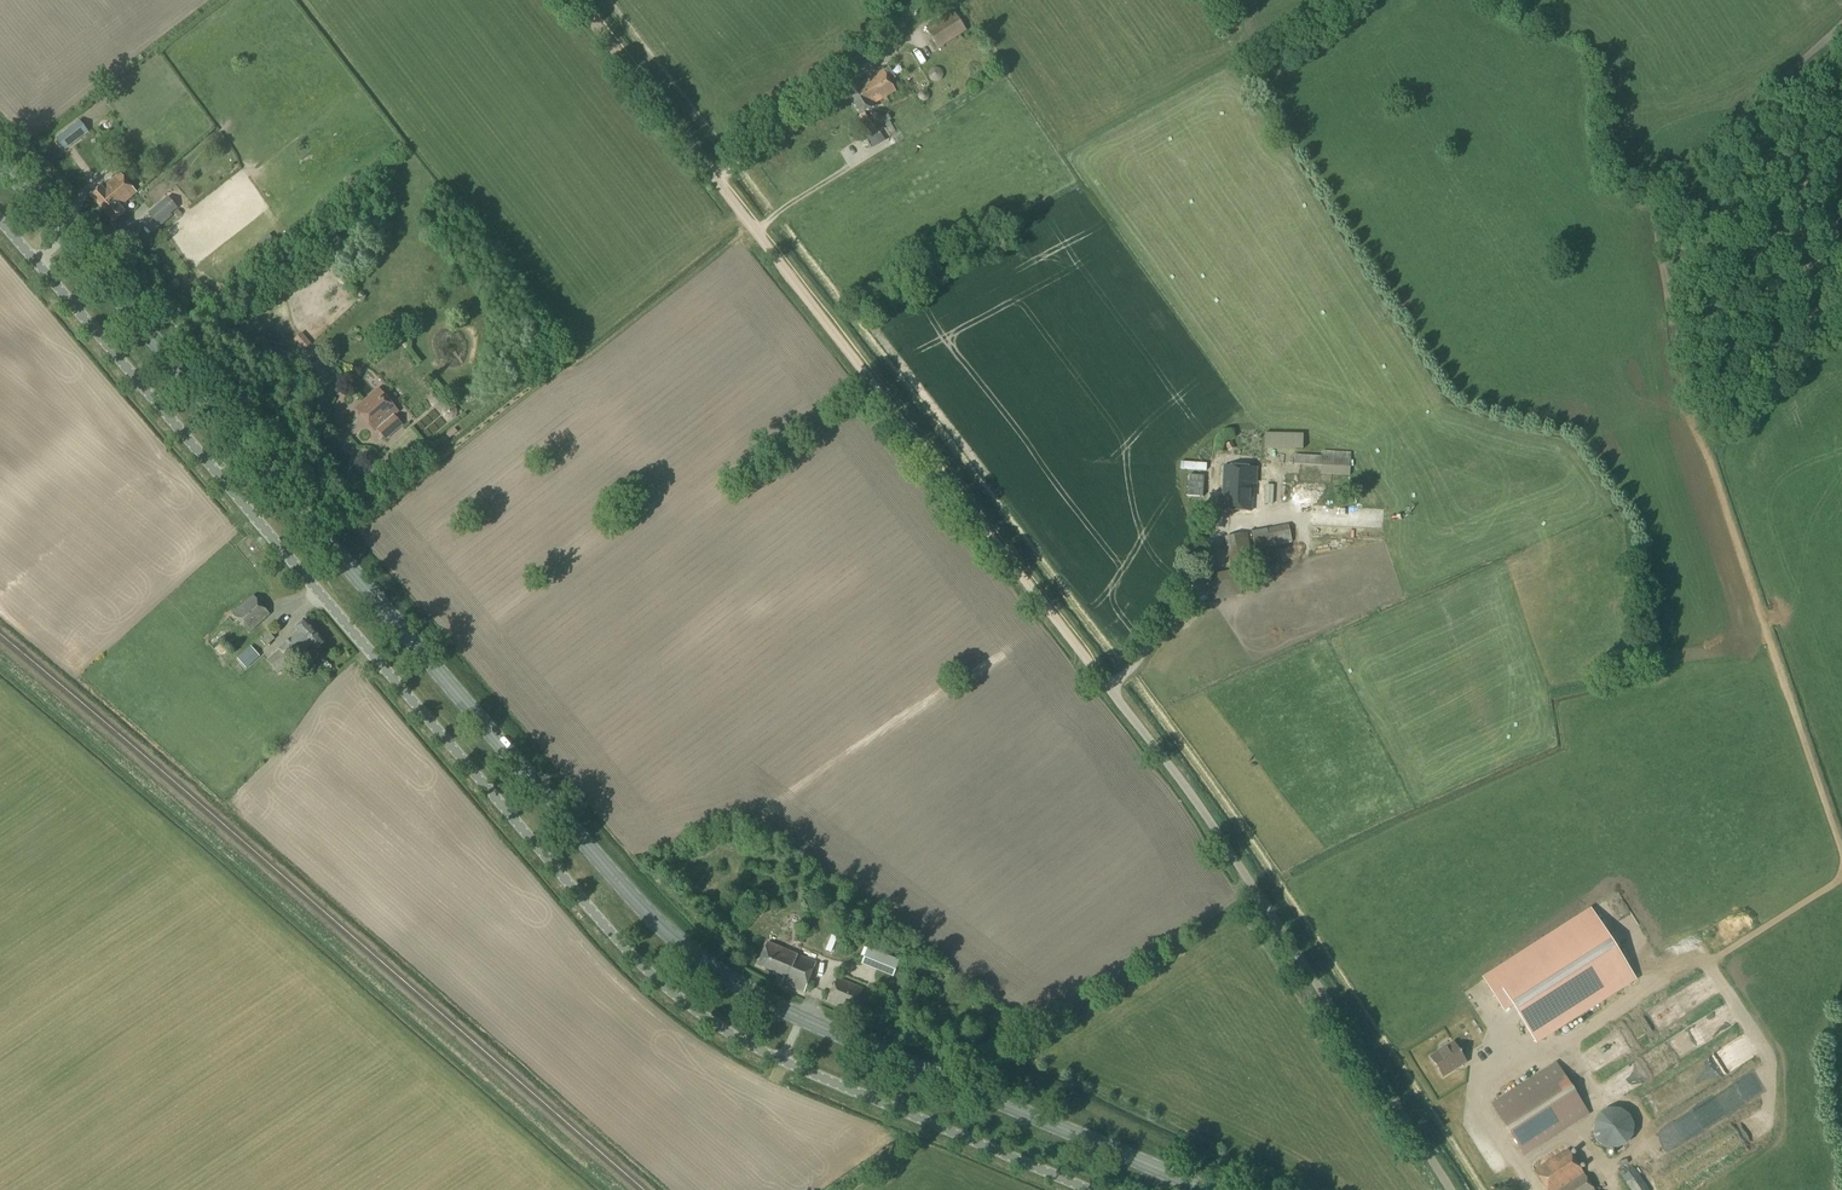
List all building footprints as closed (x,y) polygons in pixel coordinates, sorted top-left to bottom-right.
[(938,50),(967,31),(955,12),(926,29),(938,50)] [(872,105),(873,105),(895,91),(890,82),(896,78),(889,68),(883,71),(866,81),(870,87),(864,91),(872,105)] [(874,107),(873,106),(873,105),(872,105),(864,91),(870,87),(866,81),(860,84),(859,82),(845,90),(860,115),(874,107)] [(887,114),(881,118),(884,123),(890,120),(887,114)] [(65,150),(89,133),(80,120),(56,138),(65,150)] [(877,149),(889,144),(891,148),(898,145),(889,124),(870,132),(877,149)] [(847,150),(854,159),(862,154),(856,145),(847,150)] [(127,192),(132,197),(137,193),(120,173),(102,188),(101,187),(90,196),(99,206),(107,200),(109,202),(122,191),(127,192)] [(122,206),(132,197),(127,192),(122,191),(109,202),(107,200),(99,206),(114,223),(125,213),(124,211),(125,209),(122,206)] [(158,225),(178,208),(168,197),(148,214),(158,225)] [(143,226),(130,236),(138,246),(151,236),(143,226)] [(303,351),(312,344),(302,333),(294,340),(303,351)] [(385,441),(403,426),(395,416),(400,412),(379,388),(355,409),(375,433),(377,431),(385,441)] [(1303,450),(1303,435),(1264,433),(1264,449),(1303,450)] [(436,439),(430,445),(434,450),(441,444),(436,439)] [(1232,442),(1225,446),(1228,452),(1235,449),(1232,442)] [(1255,484),(1256,469),(1224,467),(1222,510),(1251,512),(1252,484),(1255,484)] [(1273,505),(1274,485),(1265,485),(1264,504),(1273,505)] [(1284,527),(1282,552),(1307,553),(1308,528),(1284,527)] [(1252,539),(1238,538),(1238,554),(1252,555),(1252,539)] [(249,633),(270,615),(253,596),(233,614),(249,633)] [(279,649),(280,650),(267,661),(278,674),(291,663),(310,647),(315,652),(325,643),(305,620),(295,629),(298,633),(279,649)] [(266,646),(275,639),(269,632),(260,639),(266,646)] [(246,669),(260,657),(251,646),(237,659),(226,669),(235,679),(246,669)] [(254,708),(260,703),(254,696),(248,701),(254,708)] [(1637,982),(1591,910),(1481,979),(1503,1014),(1512,1009),(1536,1046),(1637,982)] [(847,940),(851,929),(837,924),(832,934),(847,940)] [(767,943),(758,966),(785,977),(782,983),(804,993),(816,963),(767,943)] [(864,963),(894,975),(900,960),(869,948),(864,963)] [(852,1014),(863,990),(838,979),(827,1002),(852,1014)] [(1431,1057),(1443,1077),(1465,1063),(1453,1043),(1431,1057)] [(1525,1156),(1588,1115),(1556,1064),(1492,1104),(1525,1156)] [(1695,1109),(1702,1123),(1675,1136),(1679,1142),(1715,1124),(1705,1104),(1695,1109)] [(1613,1149),(1615,1149),(1617,1148),(1618,1148),(1620,1148),(1622,1147),(1623,1146),(1625,1145),(1626,1144),(1627,1143),(1628,1142),(1630,1140),(1630,1139),(1631,1137),(1632,1136),(1632,1134),(1633,1132),(1633,1130),(1633,1129),(1633,1127),(1633,1125),(1633,1123),(1632,1122),(1631,1120),(1630,1119),(1630,1117),(1628,1116),(1627,1115),(1626,1113),(1625,1112),(1623,1111),(1622,1110),(1620,1110),(1618,1109),(1617,1109),(1615,1109),(1613,1109),(1611,1109),(1610,1109),(1608,1109),(1606,1110),(1605,1110),(1603,1111),(1602,1112),(1600,1113),(1599,1115),(1598,1116),(1597,1117),(1596,1119),(1595,1120),(1594,1122),(1594,1123),(1593,1125),(1593,1127),(1593,1129),(1593,1130),(1593,1132),(1594,1134),(1594,1136),(1595,1137),(1596,1139),(1597,1140),(1598,1142),(1599,1143),(1600,1144),(1602,1145),(1603,1146),(1605,1147),(1606,1148),(1608,1148),(1610,1148),(1611,1149),(1613,1149)] [(1568,1150),(1534,1171),(1547,1189),(1593,1189),(1568,1150)] [(1634,1168),(1621,1177),(1630,1189),(1649,1189),(1634,1168)]
